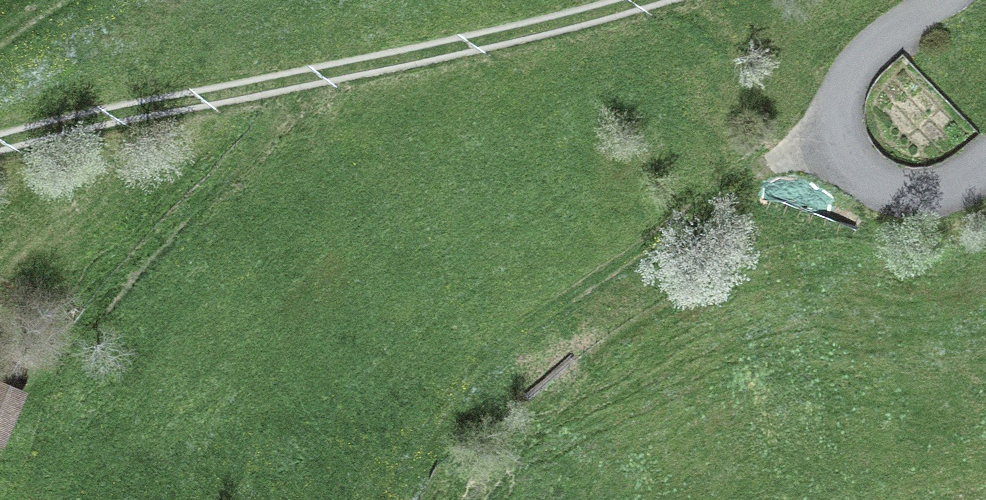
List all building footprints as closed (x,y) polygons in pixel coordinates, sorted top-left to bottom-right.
[(0,386),(0,438),(1,438),(16,391),(0,386)]
